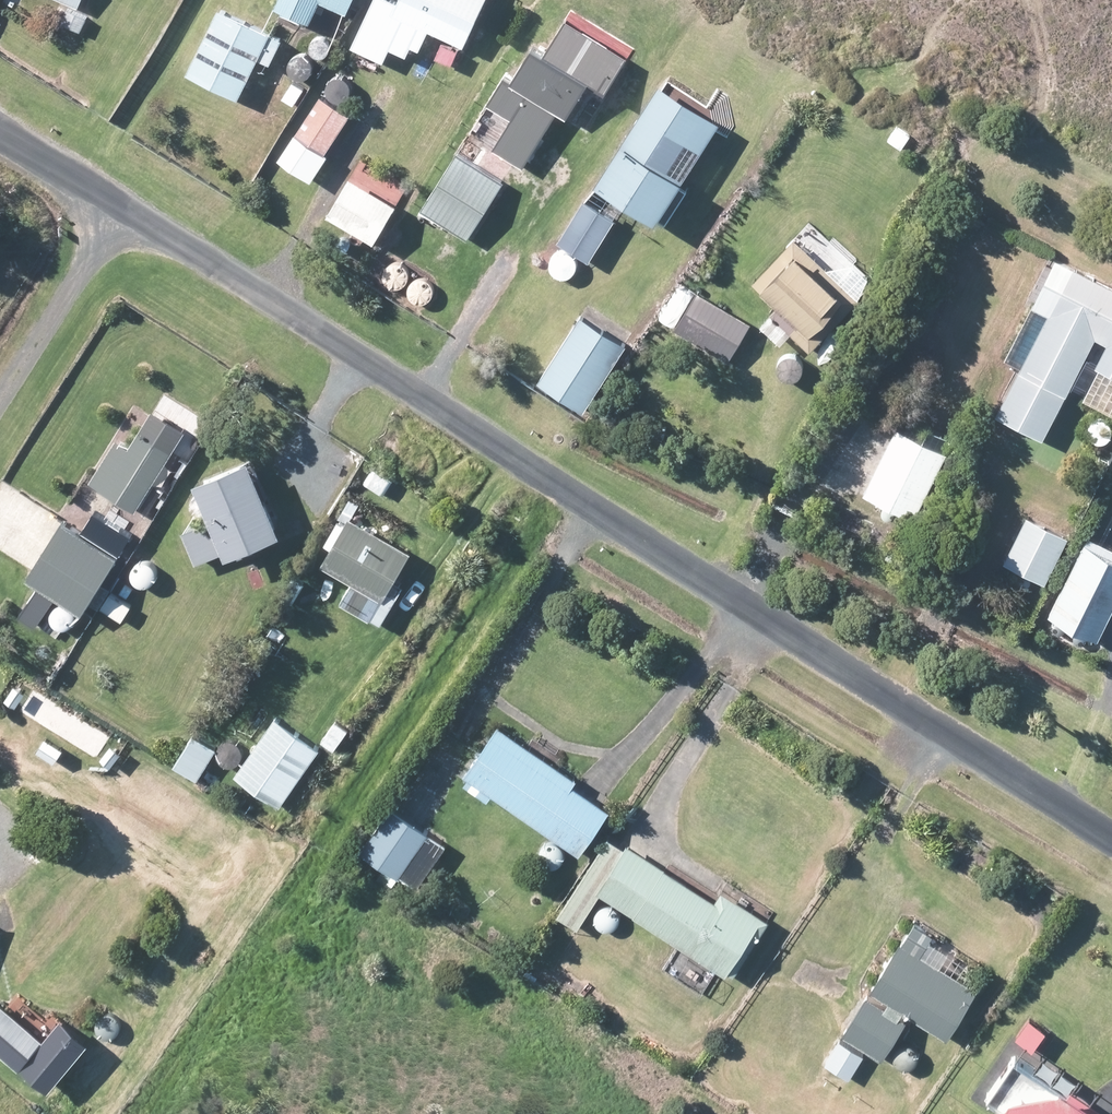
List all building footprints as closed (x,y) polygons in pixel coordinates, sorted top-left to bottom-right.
[(77,9),(81,0),(55,0),(77,9)] [(272,11),(307,26),(319,1),(348,14),(355,0),(277,0),(272,11)] [(396,8),(377,0),(372,0),(350,51),(382,65),(387,53),(405,61),(409,51),(417,54),(427,31),(463,47),(484,0),(400,0),(396,8)] [(218,12),(185,80),(234,104),(267,35),(218,12)] [(625,59),(564,22),(540,62),(525,53),(509,80),(502,75),(484,105),(510,121),(491,152),(520,169),(553,114),(565,121),(585,88),(602,98),(625,59)] [(655,89),(594,191),(659,230),(720,128),(655,89)] [(320,101),(281,159),(308,177),(347,119),(320,101)] [(456,155),(423,212),(468,238),(502,181),(456,155)] [(350,183),(326,218),(367,245),(391,210),(350,183)] [(580,206),(557,245),(584,261),(608,222),(580,206)] [(792,243),(749,285),(776,313),(770,319),(803,351),(852,303),(792,243)] [(996,422),(1042,444),(1092,341),(1107,348),(1097,369),(1111,376),(1111,293),(1056,265),(1035,309),(1048,315),(996,422)] [(695,296),(674,331),(727,362),(748,327),(695,296)] [(623,347),(579,321),(537,391),(580,417),(623,347)] [(113,441),(88,484),(137,513),(185,433),(151,413),(129,450),(113,441)] [(896,433),(863,499),(911,523),(944,457),(896,433)] [(245,468),(189,491),(222,568),(278,544),(245,468)] [(1027,520),(1003,566),(1042,587),(1066,541),(1027,520)] [(350,522),(322,571),(383,606),(412,558),(350,522)] [(59,525),(26,577),(82,612),(115,559),(59,525)] [(1085,552),(1050,623),(1093,644),(1111,604),(1111,565),(1085,552)] [(276,722),(231,782),(272,812),(316,751),(276,722)] [(493,728),(460,778),(579,858),(608,815),(571,790),(576,784),(493,728)] [(187,736),(168,766),(195,782),(213,752),(187,736)] [(441,849),(384,811),(356,853),(413,890),(441,849)] [(607,841),(560,919),(578,930),(599,896),(734,977),(765,925),(718,896),(713,905),(625,852),(607,841)] [(913,928),(823,1069),(846,1084),(862,1059),(877,1068),(907,1019),(947,1044),(978,995),(921,959),(933,940),(913,928)] [(44,1091),(82,1046),(57,1025),(41,1044),(0,1010),(0,1054),(44,1091)] [(1015,1064),(986,1109),(994,1113),(1092,1113),(1015,1064)]
